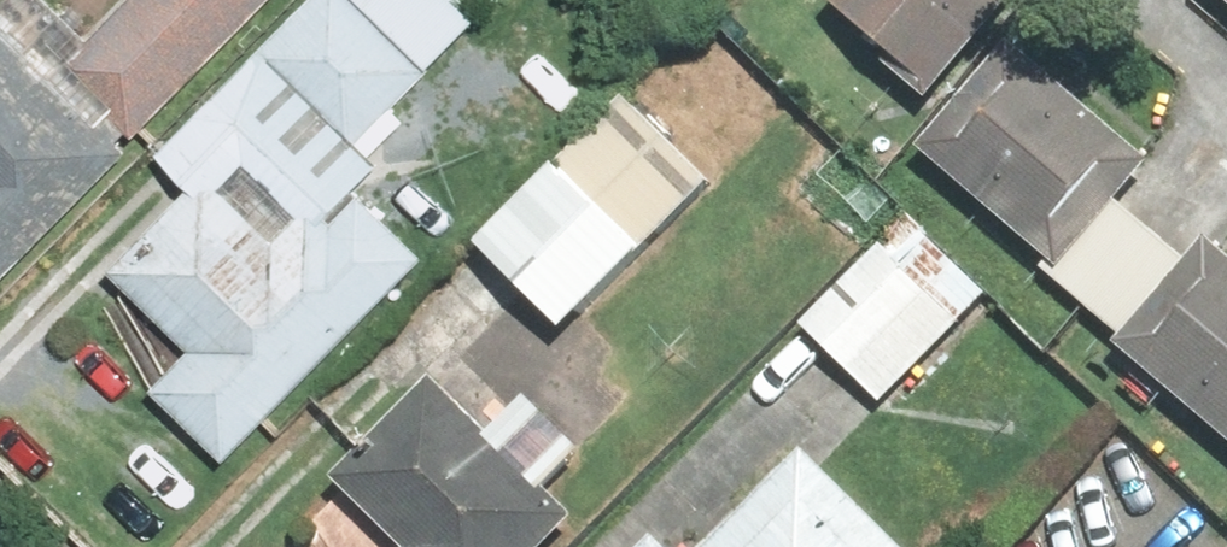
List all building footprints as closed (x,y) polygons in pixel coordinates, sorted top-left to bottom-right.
[(83,0),(4,0),(0,4),(0,258),(17,274),(148,145),(45,41),(85,2),(83,0)] [(90,41),(165,116),(283,0),(132,0),(90,41)] [(235,454),(449,242),(357,150),(445,64),(381,0),(313,0),(165,146),(201,182),(121,261),(198,339),(158,378),(235,454)] [(944,94),(1026,0),(835,0),(944,94)] [(1026,27),(923,145),(1071,272),(1174,154),(1026,27)] [(615,99),(484,228),(582,326),(713,197),(615,99)] [(915,200),(802,311),(894,403),(1007,291),(915,200)] [(1126,334),(1226,421),(1226,223),(1225,220),(1126,334)] [(591,516),(439,364),(335,466),(409,540),(402,546),(559,546),(591,516)] [(826,443),(721,546),(930,546),(826,443)] [(678,518),(648,546),(707,546),(678,518)]
